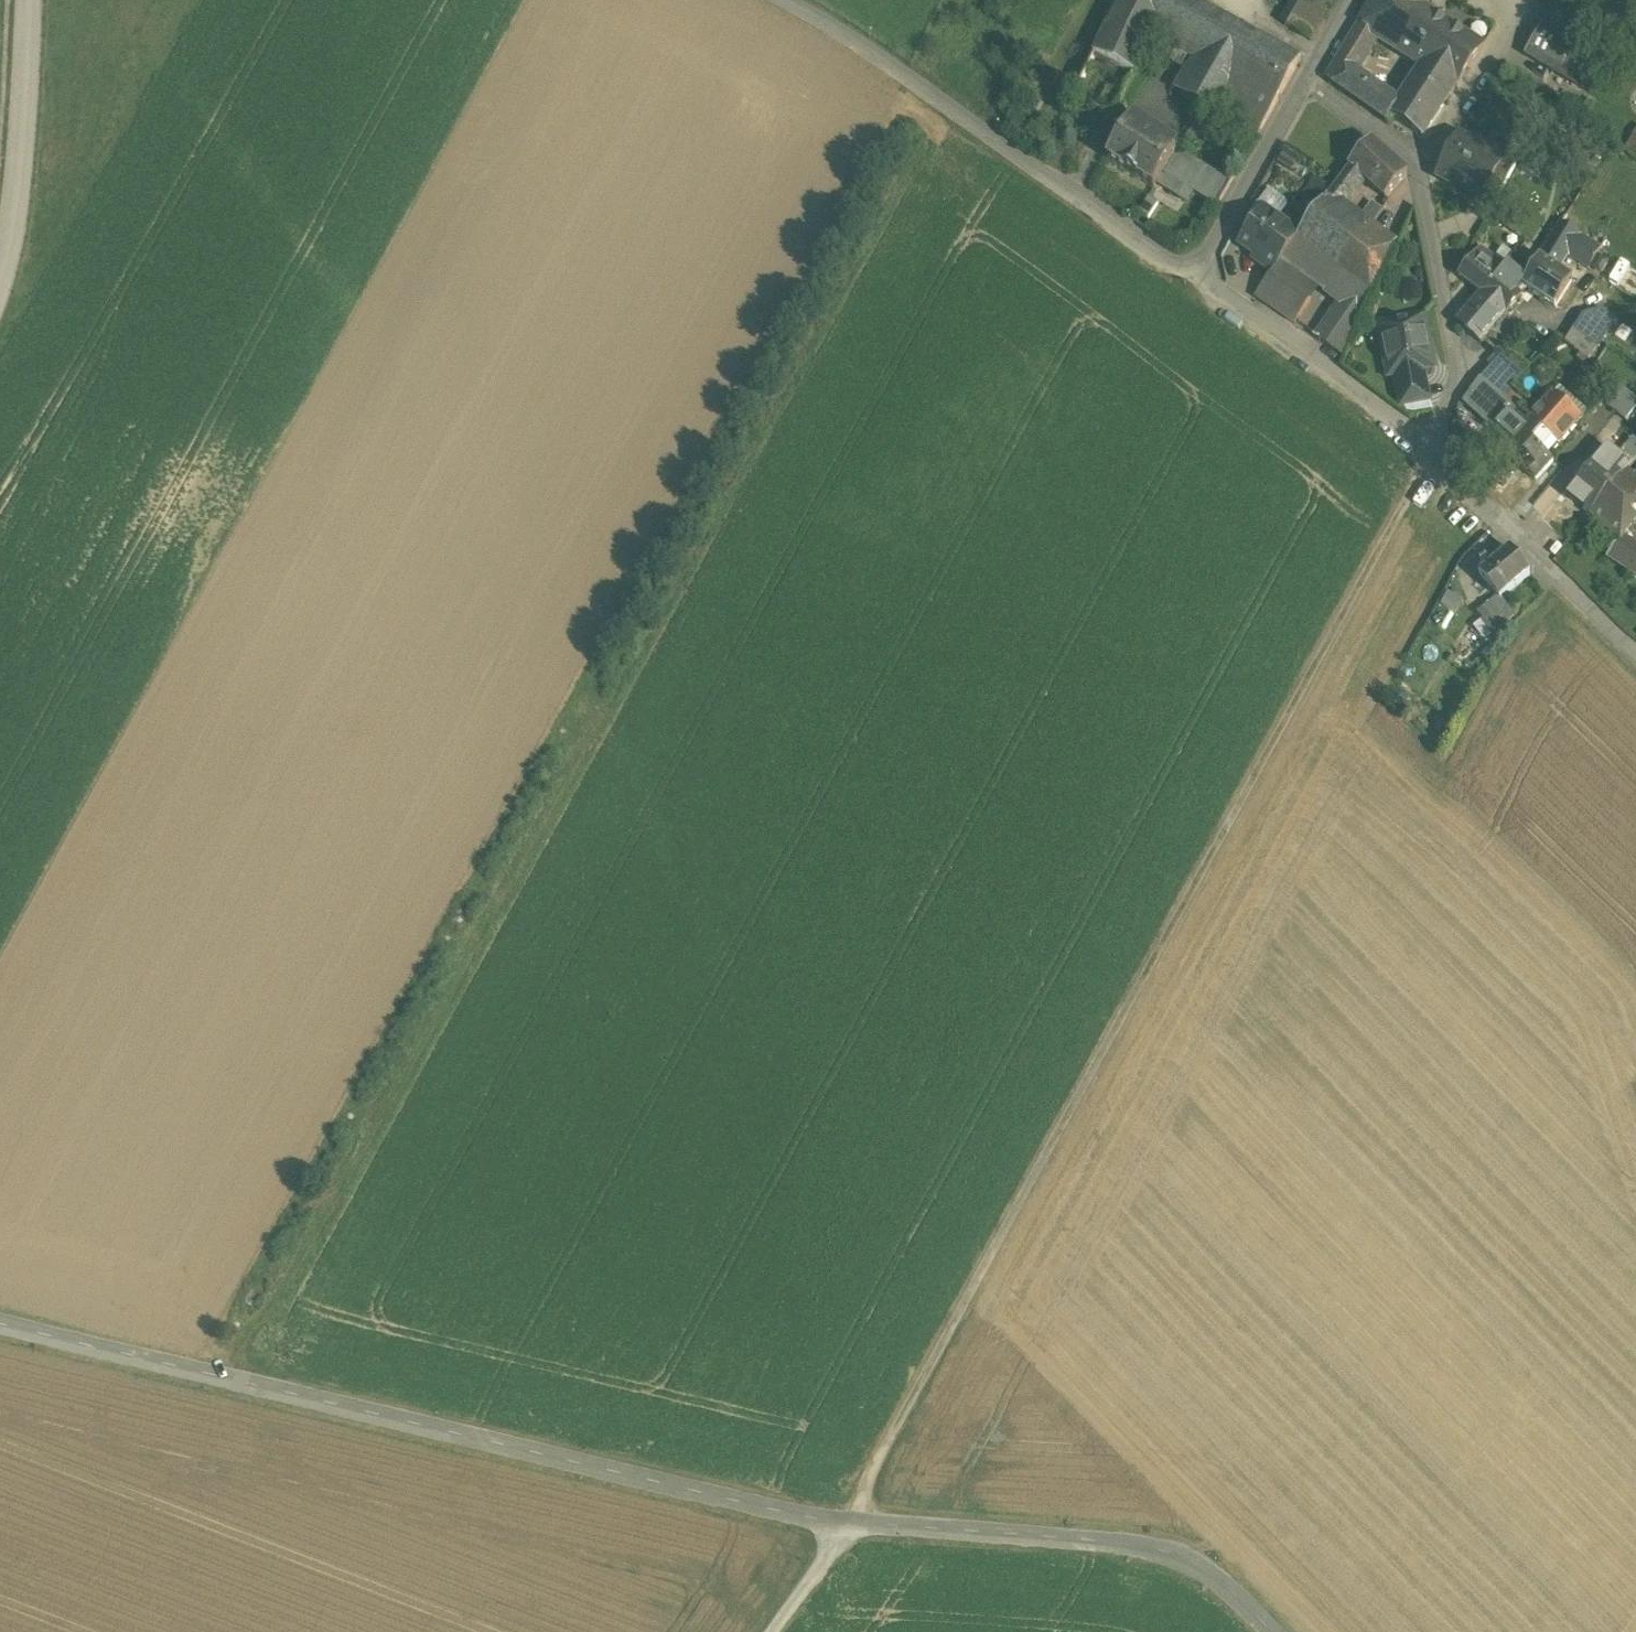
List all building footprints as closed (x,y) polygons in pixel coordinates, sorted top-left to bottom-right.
[(1161,0),(1122,0),(1073,98),(1112,117),(1157,26),(1168,4),(1161,0)] [(1168,4),(1157,26),(1177,36),(1194,0),(1170,0),(1168,4)] [(1195,0),(1194,0),(1177,36),(1205,51),(1182,93),(1214,112),(1256,33),(1195,0)] [(1287,25),(1311,38),(1333,0),(1301,0),(1287,25)] [(1361,21),(1378,32),(1400,45),(1424,6),(1427,0),(1374,0),(1361,21)] [(1555,4),(1568,11),(1569,3),(1570,0),(1548,0),(1555,4)] [(1568,11),(1555,4),(1544,22),(1545,22),(1544,23),(1582,45),(1593,26),(1568,11)] [(1484,44),(1424,6),(1400,45),(1425,61),(1457,81),(1459,82),(1484,44)] [(1399,100),(1355,69),(1378,32),(1361,21),(1327,76),(1387,118),(1399,100)] [(1582,45),(1544,23),(1545,22),(1544,22),(1543,23),(1543,24),(1535,37),(1534,38),(1527,51),(1526,51),(1525,53),(1527,54),(1527,53),(1544,64),(1545,65),(1545,64),(1563,75),(1564,76),(1581,86),(1583,87),(1584,85),(1583,85),(1601,56),(1582,45)] [(1301,58),(1256,33),(1214,112),(1257,137),(1301,58)] [(1457,81),(1425,61),(1399,100),(1387,118),(1391,120),(1395,114),(1423,134),(1457,81)] [(1244,145),(1199,119),(1187,140),(1232,166),(1244,145)] [(1175,148),(1133,121),(1110,158),(1152,184),(1161,171),(1175,148)] [(1624,144),(1635,149),(1635,123),(1634,122),(1624,144)] [(1500,156),(1459,134),(1438,175),(1480,200),(1483,194),(1502,157),(1500,156)] [(1407,173),(1372,140),(1351,164),(1352,166),(1364,176),(1386,197),(1407,173)] [(1502,157),(1483,194),(1495,201),(1520,154),(1505,146),(1500,156),(1502,157)] [(1232,184),(1175,148),(1161,171),(1218,207),(1232,184)] [(1352,166),(1328,197),(1340,207),(1364,176),(1352,166)] [(1301,233),(1297,239),(1339,270),(1369,229),(1359,221),(1340,207),(1328,197),(1321,207),(1301,233)] [(1384,207),(1373,200),(1359,221),(1369,229),(1384,207)] [(1271,223),(1257,213),(1236,244),(1253,256),(1257,251),(1265,257),(1275,243),(1288,252),(1297,239),(1301,233),(1276,216),(1271,223)] [(1560,224),(1539,258),(1554,267),(1563,251),(1567,253),(1578,235),(1560,224)] [(1369,229),(1339,270),(1372,294),(1394,248),(1369,229)] [(1599,248),(1578,235),(1567,253),(1588,266),(1599,248)] [(1339,270),(1297,239),(1288,252),(1272,274),(1257,295),(1293,321),(1318,286),(1338,300),(1313,335),(1343,356),(1372,294),(1339,270)] [(1288,252),(1275,243),(1265,257),(1259,265),(1272,274),(1288,252)] [(1506,265),(1479,246),(1471,258),(1470,258),(1459,275),(1482,293),(1483,292),(1498,275),(1506,265)] [(1600,246),(1599,248),(1588,266),(1604,277),(1633,295),(1635,290),(1635,268),(1600,246)] [(1506,265),(1498,275),(1520,295),(1526,288),(1522,286),(1533,267),(1516,254),(1506,265)] [(1533,267),(1522,286),(1526,288),(1554,306),(1572,278),(1554,267),(1539,258),(1533,267)] [(1520,295),(1498,275),(1483,292),(1505,311),(1506,311),(1520,295)] [(1505,311),(1483,292),(1482,293),(1457,322),(1480,341),(1505,311)] [(1614,317),(1601,310),(1594,323),(1606,330),(1614,317)] [(1582,316),(1573,330),(1598,345),(1606,330),(1594,323),(1582,316)] [(1422,318),(1388,325),(1391,344),(1383,345),(1388,375),(1394,374),(1424,368),(1426,368),(1430,365),(1432,361),(1432,356),(1431,352),(1428,349),(1426,338),(1428,335),(1425,320),(1422,318)] [(1598,345),(1573,330),(1567,341),(1589,359),(1598,345)] [(1514,385),(1492,366),(1482,378),(1504,397),(1514,385)] [(1424,368),(1394,374),(1401,406),(1430,401),(1424,368)] [(1480,380),(1465,402),(1477,414),(1492,392),(1480,380)] [(1618,383),(1603,402),(1613,410),(1629,392),(1618,383)] [(1492,392),(1477,414),(1493,430),(1512,408),(1492,392)] [(1613,410),(1625,420),(1635,407),(1635,398),(1629,392),(1613,410)] [(1582,418),(1553,393),(1530,420),(1543,432),(1558,445),(1582,418)] [(1524,418),(1512,408),(1493,430),(1519,452),(1522,455),(1533,443),(1543,432),(1530,420),(1526,424),(1524,418)] [(1558,445),(1543,432),(1533,443),(1549,457),(1558,445)] [(1614,438),(1603,452),(1604,453),(1606,450),(1611,454),(1609,457),(1616,463),(1621,457),(1630,465),(1635,458),(1635,441),(1633,439),(1626,447),(1614,438)] [(1549,457),(1533,443),(1522,455),(1529,461),(1522,468),(1536,480),(1553,460),(1549,457)] [(1611,454),(1606,450),(1604,453),(1603,452),(1567,495),(1590,514),(1626,471),(1630,465),(1621,457),(1616,463),(1609,457),(1611,454)] [(1522,455),(1519,452),(1512,459),(1522,468),(1529,461),(1522,455)] [(1590,514),(1619,537),(1622,540),(1635,518),(1623,508),(1631,497),(1635,499),(1635,479),(1634,477),(1626,471),(1590,514)] [(1622,540),(1619,537),(1607,555),(1635,573),(1635,549),(1622,540)] [(1530,575),(1511,550),(1497,560),(1494,556),(1488,560),(1492,564),(1479,574),(1496,596),(1498,599),(1500,598),(1530,575)] [(1496,596),(1476,611),(1482,618),(1503,602),(1500,598),(1498,599),(1496,596)] [(1482,618),(1471,627),(1480,638),(1511,614),(1503,602),(1482,618)]
